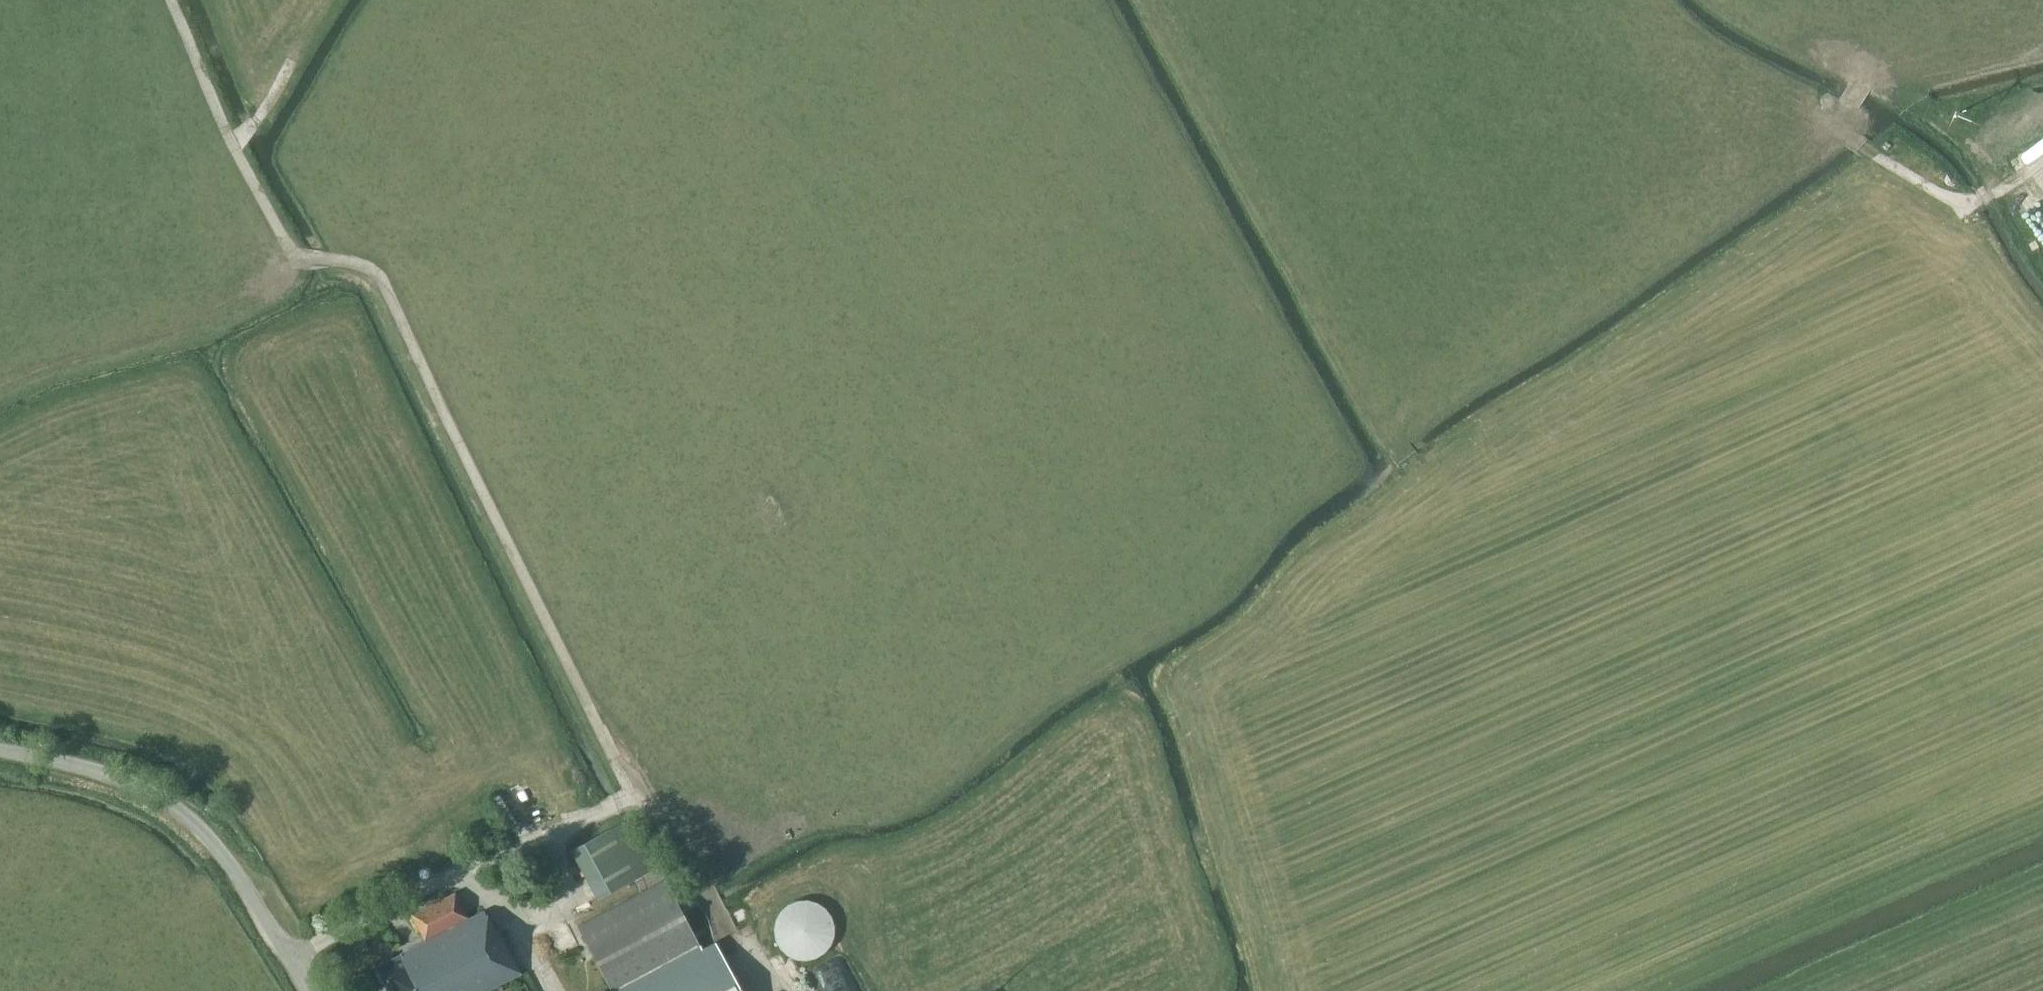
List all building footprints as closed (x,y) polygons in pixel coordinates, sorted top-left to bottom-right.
[(596,899),(637,877),(609,827),(569,849),(596,899)] [(714,942),(702,949),(664,879),(577,926),(612,990),(740,990),(714,942)] [(454,894),(411,915),(424,942),(374,967),(386,990),(486,990),(519,975),(495,928),(492,930),(483,912),(467,920),(454,894)] [(808,899),(804,899),(800,899),(795,900),(792,901),(789,903),(788,904),(784,906),(781,909),(778,913),(777,915),(776,917),(775,919),(774,921),(774,923),(773,925),(773,928),(773,931),(773,933),(774,935),(774,937),(775,939),(775,941),(776,943),(777,945),(778,947),(780,949),(781,950),(784,953),(787,955),(790,957),(794,959),(798,960),(802,960),(806,960),(810,960),(813,959),(815,958),(818,957),(821,955),(823,953),(825,952),(827,949),(829,947),(830,945),(831,943),(832,941),(833,939),(834,936),(834,934),(834,932),(834,929),(834,925),(833,922),(833,921),(833,919),(832,917),(831,915),(830,913),(828,911),(827,909),(824,907),(822,905),(820,904),(818,903),(814,901),(811,900),(808,899)]
